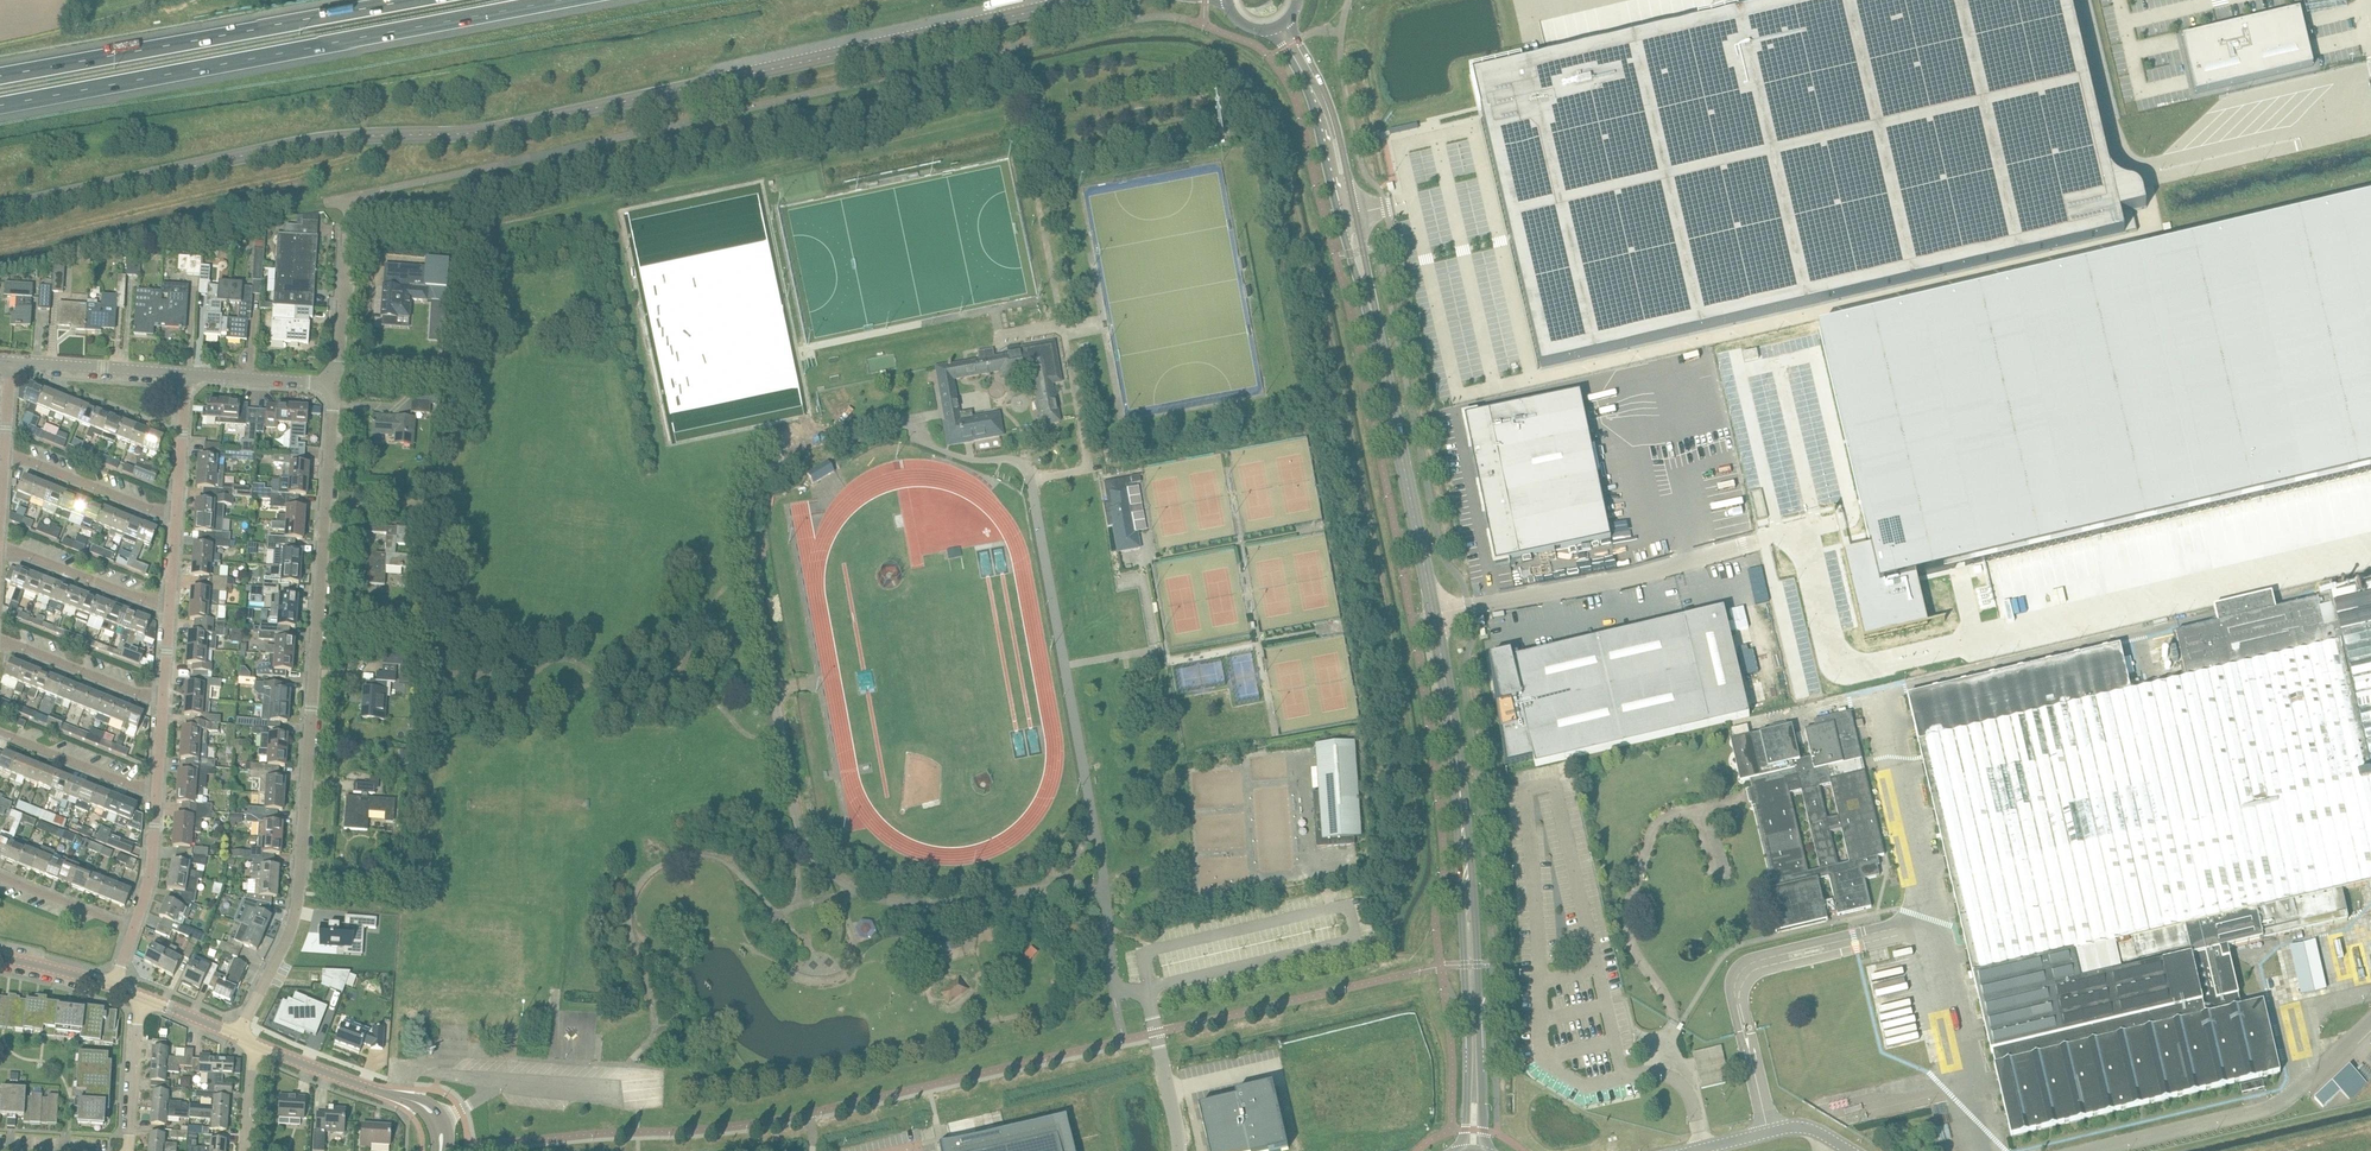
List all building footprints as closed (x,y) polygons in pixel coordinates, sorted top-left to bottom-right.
[(1474,77),(1513,243),(1542,369),(2137,231),(2133,211),(2146,208),(2143,194),(2143,192),(2141,190),(2140,188),(2138,186),(2136,185),(2134,183),(2131,183),(2129,182),(2127,182),(2124,181),(2122,180),(2120,179),(2118,178),(2117,177),(2115,175),(2113,173),(2112,171),(2111,169),(2109,166),(2107,157),(2070,0),(1803,0),(1790,3),(1474,77)] [(2142,10),(2160,1),(2160,0),(2140,0),(2137,1),(2142,10)] [(2300,10),(2183,37),(2196,93),(2313,65),(2300,10)] [(1218,145),(1216,135),(1214,125),(1205,127),(1209,147),(1218,145)] [(1820,328),(1871,547),(1855,551),(1843,553),(1864,641),(1928,625),(1916,577),(2370,469),(2370,198),(1820,328)] [(319,213),(303,215),(302,221),(318,222),(319,213)] [(276,269),(313,271),(315,247),(317,247),(318,236),(302,235),(303,226),(291,225),(286,225),(286,226),(289,226),(288,234),(278,234),(277,245),(283,245),(283,258),(279,258),(279,269),(276,268),(276,269)] [(254,240),(254,248),(255,248),(257,248),(264,249),(264,242),(264,241),(254,240)] [(152,247),(151,255),(162,256),(162,245),(152,244),(152,247)] [(255,248),(253,280),(262,280),(264,249),(257,248),(255,248)] [(187,274),(200,274),(201,257),(179,256),(178,270),(187,270),(187,274)] [(128,257),(127,258),(126,275),(140,276),(141,258),(128,257)] [(200,274),(199,293),(207,294),(206,306),(209,307),(209,314),(206,313),(205,323),(204,334),(221,336),(221,333),(227,333),(226,339),(227,339),(228,318),(221,318),(222,314),(220,314),(221,302),(229,303),(231,283),(219,282),(218,286),(209,285),(210,266),(203,265),(204,257),(201,257),(200,274)] [(382,305),(381,316),(383,316),(383,317),(383,322),(408,324),(410,300),(410,298),(428,299),(428,301),(432,301),(446,302),(449,259),(433,258),(428,257),(427,267),(398,265),(396,286),(383,285),(383,286),(382,297),(382,305)] [(63,291),(65,266),(53,266),(51,291),(63,291)] [(313,271),(276,269),(274,293),(273,306),(273,309),(295,311),(295,307),(313,308),(314,295),(312,295),(313,271)] [(88,299),(88,305),(86,330),(96,330),(96,328),(115,329),(115,317),(116,306),(124,307),(126,275),(117,274),(116,295),(102,294),(101,306),(97,306),(97,300),(88,299)] [(30,326),(31,315),(31,309),(31,298),(32,298),(33,285),(5,283),(5,296),(16,297),(15,315),(12,315),(11,325),(30,326)] [(161,301),(160,324),(167,325),(167,327),(185,328),(187,295),(188,285),(162,283),(162,291),(162,294),(168,294),(167,301),(161,301)] [(231,283),(229,303),(239,304),(238,319),(228,318),(227,339),(247,340),(248,328),(248,320),(251,320),(252,287),(242,286),(242,284),(231,283)] [(40,285),(38,309),(50,310),(52,286),(40,285)] [(134,329),(134,331),(134,333),(153,334),(153,326),(153,324),(160,324),(161,301),(150,300),(151,290),(137,289),(136,301),(135,329),(134,329)] [(88,299),(87,304),(59,302),(59,304),(58,313),(58,325),(76,326),(76,329),(86,330),(88,305),(88,299)] [(295,311),(273,309),(272,320),(271,341),(308,343),(308,344),(310,322),(307,322),(307,317),(313,317),(313,308),(295,307),(295,311)] [(948,365),(936,367),(936,368),(937,371),(939,382),(953,379),(961,377),(968,376),(987,373),(990,372),(995,371),(1001,370),(1002,377),(1031,371),(1033,371),(1035,383),(1037,391),(1038,398),(1037,398),(1038,404),(1039,410),(1041,425),(1042,424),(1044,424),(1053,422),(1060,421),(1059,420),(1057,408),(1055,395),(1054,395),(1051,381),(1054,380),(1058,380),(1051,341),(1027,346),(1028,351),(1022,352),(1009,355),(995,357),(993,348),(978,351),(978,356),(979,360),(959,364),(950,365),(950,363),(948,363),(948,365)] [(428,345),(427,353),(442,354),(442,346),(428,345)] [(1749,376),(1746,361),(1763,358),(1761,348),(1721,356),(1726,380),(1749,376)] [(953,379),(939,382),(939,383),(946,423),(949,444),(972,439),(973,439),(1000,434),(1002,434),(1001,432),(998,414),(973,418),(972,411),(959,413),(953,379)] [(36,406),(38,406),(44,389),(31,384),(30,386),(22,383),(19,386),(18,399),(31,403),(27,413),(33,415),(36,406)] [(58,394),(44,389),(38,406),(51,411),(58,394)] [(1478,414),(1466,416),(1472,445),(1469,445),(1469,446),(1472,446),(1480,483),(1477,483),(1477,484),(1480,483),(1485,509),(1482,510),(1482,511),(1485,510),(1490,533),(1487,534),(1487,535),(1490,534),(1496,562),(1509,560),(1509,563),(1510,563),(1510,560),(1521,557),(1611,539),(1581,392),(1479,414),(1478,411),(1478,414)] [(58,394),(51,411),(48,417),(53,419),(55,413),(64,417),(71,400),(58,394)] [(430,413),(431,400),(412,399),(411,412),(430,413)] [(64,417),(77,422),(84,405),(71,400),(64,417)] [(202,418),(216,419),(216,423),(222,423),(222,419),(223,402),(208,400),(208,408),(203,407),(202,418)] [(247,411),(248,404),(223,402),(222,419),(222,423),(246,425),(247,421),(250,421),(249,428),(256,429),(257,423),(257,422),(258,412),(247,411)] [(84,405),(77,422),(90,427),(97,410),(84,405)] [(257,429),(256,432),(263,433),(264,425),(266,425),(266,427),(278,428),(278,427),(277,427),(277,422),(291,423),(292,407),(267,405),(267,412),(263,412),(258,412),(257,422),(257,423),(257,429)] [(289,448),(288,456),(304,457),(305,444),(298,444),(298,441),(299,437),(299,424),(306,425),(307,425),(308,408),(292,407),(291,423),(290,440),(289,448)] [(102,437),(102,438),(111,416),(97,410),(90,427),(87,436),(92,438),(93,434),(102,437)] [(385,419),(385,416),(374,415),(373,433),(396,434),(396,443),(412,444),(414,419),(398,418),(397,419),(385,419)] [(124,421),(111,416),(102,438),(115,442),(117,438),(124,421)] [(117,438),(131,443),(137,426),(124,421),(117,438)] [(40,438),(43,431),(30,425),(27,432),(40,438)] [(151,432),(137,426),(131,443),(144,448),(151,432)] [(40,438),(53,443),(56,436),(46,432),(43,431),(40,438)] [(151,432),(144,448),(136,468),(133,475),(153,483),(157,471),(152,469),(154,463),(148,461),(149,458),(146,457),(147,455),(155,458),(164,437),(151,432)] [(56,436),(53,443),(64,447),(67,440),(56,436)] [(254,454),(255,442),(241,441),(240,452),(254,454)] [(204,444),(204,452),(218,453),(218,452),(219,452),(220,445),(204,444)] [(79,457),(81,450),(71,446),(68,453),(79,457)] [(279,447),(278,455),(288,456),(289,448),(279,447)] [(92,454),(81,450),(79,457),(89,461),(92,454)] [(219,450),(219,458),(200,457),(199,472),(224,474),(224,466),(224,459),(234,460),(234,462),(238,462),(238,460),(254,461),(254,454),(240,452),(219,450)] [(96,460),(107,464),(110,457),(99,453),(96,460)] [(282,478),(307,480),(308,464),(303,464),(303,457),(288,456),(278,455),(275,455),(274,455),(269,455),(268,462),(274,463),(274,462),(284,463),(282,478)] [(120,461),(110,457),(107,464),(117,468),(120,461)] [(828,460),(807,472),(814,484),(834,472),(828,460)] [(133,475),(136,468),(125,463),(123,470),(133,475)] [(199,472),(197,487),(203,488),(209,488),(214,488),(217,489),(217,495),(232,496),(252,498),(252,491),(252,489),(249,489),(223,487),(223,485),(224,474),(199,472)] [(1108,503),(1109,509),(1118,552),(1141,548),(1138,532),(1135,533),(1132,514),(1135,513),(1133,506),(1130,507),(1126,485),(1141,482),(1139,475),(1104,482),(1108,503)] [(31,498),(38,481),(24,476),(16,498),(29,503),(31,498)] [(307,480),(282,478),(279,478),(278,492),(266,491),(265,499),(270,499),(286,500),(299,501),(299,495),(306,495),(307,480)] [(31,498),(45,503),(52,487),(38,481),(31,498)] [(52,487),(45,503),(43,509),(55,514),(55,515),(56,515),(65,492),(52,487)] [(71,514),(78,497),(79,494),(70,491),(69,494),(65,492),(56,515),(61,517),(63,511),(71,514)] [(197,501),(196,516),(223,518),(223,510),(224,503),(232,504),(232,496),(217,495),(216,502),(214,502),(209,501),(202,501),(197,501)] [(71,514),(84,519),(91,502),(78,497),(71,514)] [(285,507),(286,500),(270,499),(270,507),(285,508),(285,507)] [(97,524),(98,524),(104,508),(91,502),(84,519),(81,527),(94,533),(97,524)] [(272,514),(272,521),(304,523),(305,508),(298,508),(293,507),(287,507),(286,515),(272,514)] [(118,513),(104,508),(98,524),(110,530),(111,530),(118,513)] [(10,520),(21,524),(24,517),(10,512),(10,520)] [(131,518),(118,513),(111,530),(110,530),(108,535),(114,537),(115,534),(123,537),(124,535),(131,518)] [(231,533),(222,533),(223,518),(196,516),(195,531),(215,533),(215,539),(230,540),(231,533)] [(24,517),(21,524),(31,528),(34,521),(24,517)] [(144,524),(131,518),(124,535),(138,540),(144,524)] [(37,531),(47,535),(50,528),(42,525),(43,521),(41,520),(40,524),(37,531)] [(303,539),(304,523),(272,521),(271,529),(285,530),(285,537),(269,536),(268,543),(294,545),(294,539),(303,539)] [(50,528),(47,535),(58,539),(60,532),(61,529),(57,527),(58,525),(52,523),(50,528)] [(144,524),(138,540),(132,554),(138,556),(143,543),(151,546),(158,529),(144,524)] [(410,528),(378,526),(366,525),(366,532),(387,533),(385,553),(364,552),(364,553),(366,553),(365,564),(364,563),(362,583),(374,584),(385,585),(386,566),(410,568),(412,555),(396,554),(396,544),(409,544),(410,528)] [(75,541),(72,549),(83,553),(86,546),(85,546),(88,539),(77,535),(75,541)] [(62,545),(72,549),(75,541),(65,538),(62,545)] [(194,559),(220,561),(220,555),(216,554),(216,547),(230,548),(230,546),(234,546),(235,541),(230,540),(215,539),(212,539),(211,546),(195,545),(194,559)] [(274,551),(273,566),(282,566),(300,567),(301,552),(293,552),(294,545),(268,543),(267,550),(274,551)] [(90,552),(101,556),(103,549),(93,545),(90,552)] [(960,547),(947,550),(949,558),(962,556),(960,547)] [(113,553),(103,549),(101,556),(111,560),(113,553)] [(127,567),(130,560),(129,559),(132,553),(124,550),(121,556),(119,555),(116,562),(127,567)] [(212,577),(212,583),(231,585),(231,578),(219,577),(220,562),(220,561),(194,559),(192,575),(212,577)] [(130,560),(127,567),(145,574),(148,567),(130,560)] [(2285,560),(2266,564),(2270,582),(2289,578),(2285,560)] [(263,587),(279,588),(279,584),(289,585),(289,582),(299,583),(300,567),(282,566),(273,566),(270,565),(269,578),(264,577),(264,580),(263,580),(263,587)] [(25,591),(31,574),(17,568),(17,569),(11,566),(5,580),(12,582),(11,585),(16,587),(11,601),(7,614),(17,618),(19,612),(17,611),(18,607),(24,590),(25,591)] [(25,591),(38,596),(44,579),(31,574),(25,591)] [(2185,675),(2157,681),(2130,687),(2120,646),(1908,696),(1910,707),(1917,738),(1921,754),(1926,773),(1930,792),(1932,801),(1938,826),(1944,852),(1948,870),(1949,873),(1950,876),(1953,889),(1953,892),(1954,895),(1959,915),(1965,940),(1970,961),(1973,978),(1981,1011),(1987,1038),(1991,1053),(1993,1052),(1996,1065),(1994,1066),(1995,1069),(2001,1095),(2004,1110),(2009,1132),(2010,1137),(2138,1107),(2141,1106),(2239,1083),(2261,1078),(2280,1074),(2264,1008),(2263,1002),(2241,1007),(2238,995),(2230,958),(2227,947),(2279,935),(2348,919),(2348,918),(2347,916),(2347,914),(2341,891),(2361,887),(2362,886),(2364,886),(2366,886),(2369,885),(2370,895),(2370,578),(2368,579),(2370,589),(2329,598),(2318,601),(2315,592),(2306,594),(2308,603),(2276,611),(2271,593),(2213,606),(2217,623),(2175,632),(2185,675)] [(58,584),(44,579),(38,596),(51,601),(58,584)] [(397,579),(397,586),(409,587),(409,580),(397,579)] [(1841,609),(1836,610),(1831,582),(1806,587),(1815,635),(1845,629),(1841,609)] [(212,583),(209,583),(208,590),(192,589),(191,604),(217,606),(218,591),(227,592),(227,591),(232,591),(232,585),(231,585),(212,583)] [(58,603),(64,606),(71,589),(58,584),(51,601),(47,612),(53,614),(58,603)] [(278,595),(279,588),(263,587),(262,595),(272,596),(271,609),(296,611),(297,596),(278,595)] [(78,611),(84,594),(71,589),(64,606),(78,611)] [(98,599),(84,594),(78,611),(75,618),(88,624),(98,599)] [(111,604),(98,599),(88,624),(102,629),(111,604)] [(124,609),(111,604),(102,629),(114,634),(117,626),(118,626),(124,609)] [(216,621),(217,606),(191,604),(190,619),(196,620),(196,627),(225,629),(225,621),(216,621)] [(23,609),(18,607),(17,611),(19,612),(17,618),(28,622),(30,616),(31,615),(22,611),(23,609)] [(1511,653),(1491,658),(1499,694),(1496,695),(1497,701),(1501,700),(1502,704),(1498,704),(1507,765),(1534,758),(1534,760),(1536,766),(1570,758),(1746,716),(1750,715),(1727,622),(1727,620),(1724,608),(1713,611),(1711,612),(1515,658),(1513,659),(1511,653)] [(121,642),(122,643),(126,644),(138,614),(124,609),(118,626),(123,628),(120,635),(123,637),(121,642)] [(295,627),(296,611),(271,609),(270,618),(269,619),(268,623),(270,625),(260,624),(260,631),(275,632),(275,626),(295,627)] [(36,619),(30,616),(28,622),(41,627),(43,622),(43,621),(45,616),(38,614),(36,619)] [(155,641),(156,623),(156,622),(151,619),(138,614),(126,644),(123,653),(121,658),(140,665),(144,654),(132,649),(138,634),(144,636),(155,641)] [(54,632),(68,637),(70,632),(58,627),(62,617),(60,616),(56,626),(54,632)] [(56,626),(43,621),(43,622),(41,627),(54,632),(56,626)] [(189,648),(206,649),(216,650),(217,636),(224,636),(225,629),(196,627),(195,633),(190,633),(189,648)] [(275,632),(260,631),(259,639),(274,640),(275,632)] [(68,637),(81,642),(83,637),(70,632),(68,637)] [(2011,633),(1914,650),(1918,672),(2015,654),(2011,633)] [(96,642),(83,637),(81,642),(94,647),(96,643),(96,642)] [(265,654),(269,654),(293,656),(294,640),(276,639),(276,646),(266,645),(265,654)] [(110,647),(96,642),(96,643),(94,647),(108,652),(109,648),(110,647)] [(121,658),(123,653),(119,651),(110,647),(109,648),(108,652),(121,658)] [(194,664),(193,671),(207,672),(211,672),(212,672),(212,663),(205,663),(206,649),(189,648),(187,664),(194,664)] [(293,656),(269,654),(269,664),(267,664),(264,664),(262,664),(259,665),(257,667),(257,668),(257,675),(286,677),(286,671),(292,671),(293,656)] [(384,655),(383,665),(388,665),(396,666),(397,666),(400,666),(401,666),(413,667),(413,657),(384,655)] [(4,677),(18,682),(25,665),(11,660),(4,677)] [(18,682),(14,692),(20,694),(25,685),(31,688),(38,670),(25,665),(18,682)] [(38,690),(45,693),(51,676),(38,670),(31,688),(27,697),(34,700),(38,690)] [(187,684),(186,699),(210,701),(210,699),(211,699),(212,687),(222,688),(222,680),(210,679),(211,672),(207,672),(193,671),(193,678),(192,677),(192,684),(187,684)] [(364,689),(362,718),(374,719),(384,719),(387,690),(387,682),(395,682),(395,674),(389,673),(383,673),(378,673),(377,680),(370,680),(370,689),(364,689)] [(45,693),(58,698),(64,681),(51,676),(45,693)] [(64,681),(58,698),(55,705),(61,707),(64,700),(71,703),(78,686),(64,681)] [(264,691),(263,705),(289,706),(290,691),(284,691),(285,684),(273,683),(255,682),(255,690),(264,691)] [(91,692),(78,686),(71,703),(84,708),(91,692)] [(91,692),(84,708),(97,713),(104,697),(91,692)] [(118,702),(104,697),(97,713),(95,719),(108,724),(110,719),(111,719),(118,702)] [(8,708),(10,702),(0,698),(0,705),(8,708)] [(186,699),(184,715),(190,715),(189,722),(217,724),(217,716),(210,715),(209,715),(210,701),(186,699)] [(10,702),(8,708),(20,713),(22,707),(10,702)] [(131,707),(118,702),(111,719),(124,724),(131,707)] [(289,706),(263,705),(262,719),(253,719),(252,726),(267,727),(268,721),(288,722),(289,706)] [(21,713),(34,719),(37,713),(23,707),(21,713)] [(144,713),(131,707),(124,724),(123,728),(121,731),(127,734),(130,726),(138,730),(144,713)] [(1815,727),(1805,730),(1811,757),(1799,760),(1791,726),(1787,727),(1786,723),(1771,726),(1772,730),(1771,731),(1739,738),(1736,739),(1745,780),(1750,779),(1752,788),(1748,789),(1749,790),(1751,800),(1751,801),(1752,806),(1756,806),(1773,875),(1769,876),(1770,882),(1776,880),(1777,888),(1766,891),(1775,928),(1776,932),(1788,930),(1827,920),(1826,914),(1837,911),(1838,914),(1871,907),(1864,879),(1879,875),(1877,865),(1879,865),(1877,856),(1884,855),(1850,713),(1850,711),(1814,720),(1815,727)] [(47,724),(49,718),(37,713),(34,719),(47,724)] [(47,724),(60,729),(63,723),(64,720),(51,714),(49,718),(47,724)] [(26,722),(20,720),(18,726),(24,728),(26,722)] [(183,728),(182,743),(207,745),(207,744),(206,744),(207,730),(218,731),(218,724),(189,722),(189,728),(183,728)] [(76,729),(63,723),(60,729),(74,735),(76,729)] [(267,734),(267,727),(252,726),(252,734),(261,734),(260,749),(286,751),(287,735),(270,734),(267,734)] [(1737,728),(1733,729),(1735,738),(1739,737),(1750,734),(1748,726),(1737,728)] [(74,735),(87,740),(89,734),(76,729),(74,735)] [(121,733),(119,739),(116,745),(114,751),(127,756),(129,750),(121,746),(126,735),(121,733)] [(103,739),(89,734),(87,740),(100,745),(103,739)] [(116,745),(103,739),(100,745),(114,751),(116,745)] [(1319,791),(1313,791),(1315,815),(1317,847),(1355,844),(1355,837),(1362,836),(1355,741),(1316,743),(1316,746),(1319,791)] [(207,745),(182,743),(181,759),(186,759),(186,766),(214,768),(215,760),(206,760),(206,752),(207,745)] [(285,766),(286,751),(260,749),(259,749),(258,756),(268,756),(268,765),(285,766)] [(12,774),(18,757),(5,752),(0,764),(0,769),(12,774)] [(18,757),(12,774),(10,779),(15,781),(17,776),(25,779),(31,762),(18,757)] [(25,779),(38,784),(45,768),(31,762),(25,779)] [(246,770),(247,770),(265,771),(265,764),(250,763),(246,763),(246,770)] [(214,775),(214,768),(186,766),(185,772),(179,772),(178,787),(203,789),(206,789),(207,774),(214,775)] [(45,768),(38,784),(51,790),(49,795),(49,796),(58,773),(45,768)] [(260,779),(259,793),(284,794),(285,779),(279,779),(280,773),(265,771),(247,770),(247,776),(249,776),(249,778),(260,779)] [(71,778),(58,773),(49,796),(54,798),(57,792),(65,795),(71,778)] [(85,784),(71,778),(65,795),(63,801),(68,803),(70,797),(78,800),(85,784)] [(376,785),(358,783),(354,783),(354,792),(375,794),(376,785)] [(78,800),(91,806),(98,789),(85,784),(78,800)] [(183,803),(182,810),(210,812),(211,804),(193,803),(194,796),(202,796),(203,789),(178,787),(177,803),(183,803)] [(91,806),(104,811),(111,794),(98,789),(91,806)] [(284,794),(259,793),(266,794),(265,809),(283,810),(284,794)] [(124,799),(111,794),(104,811),(101,819),(106,821),(110,813),(118,816),(124,799)] [(393,819),(394,813),(395,800),(347,797),(349,797),(348,808),(346,808),(345,828),(367,830),(369,811),(386,812),(385,818),(393,819)] [(2,799),(0,804),(0,806),(9,810),(12,803),(2,799)] [(138,805),(124,799),(118,816),(116,821),(127,825),(127,826),(142,832),(143,815),(135,811),(138,805)] [(27,813),(30,805),(19,801),(16,808),(27,813)] [(30,805),(27,813),(40,818),(43,810),(30,805)] [(247,814),(263,815),(263,808),(247,807),(247,814)] [(43,810),(40,818),(54,823),(57,816),(43,810)] [(176,816),(175,831),(191,832),(201,833),(202,818),(210,819),(210,812),(182,810),(182,816),(176,816)] [(5,860),(14,837),(20,823),(20,822),(23,815),(13,811),(9,816),(14,818),(9,834),(2,830),(0,834),(0,857),(5,860)] [(230,822),(230,826),(235,826),(236,822),(242,823),(243,814),(230,814),(230,822)] [(258,837),(281,838),(282,824),(277,823),(277,816),(263,815),(247,814),(246,821),(258,822),(257,837),(258,837)] [(57,816),(54,823),(64,827),(67,820),(57,816)] [(47,833),(50,825),(40,821),(37,829),(47,833)] [(80,834),(83,826),(72,822),(69,830),(80,834)] [(50,825),(47,833),(60,838),(63,830),(50,825)] [(83,826),(80,834),(90,838),(93,831),(83,826)] [(60,838),(73,843),(76,836),(63,830),(60,838)] [(190,848),(191,832),(175,831),(173,847),(190,848)] [(96,840),(106,845),(109,837),(99,833),(96,840)] [(109,837),(106,845),(120,850),(124,841),(110,835),(110,837),(109,837)] [(21,840),(14,837),(5,860),(18,865),(25,848),(28,842),(21,840)] [(254,859),(272,860),(274,861),(275,854),(280,854),(281,838),(258,837),(258,847),(251,846),(251,852),(244,851),(244,852),(238,851),(237,858),(243,859),(254,859)] [(86,851),(87,849),(90,842),(84,839),(80,848),(86,851)] [(99,854),(102,847),(90,842),(87,849),(99,854)] [(38,853),(25,848),(18,865),(32,870),(41,846),(38,853)] [(54,852),(41,846),(32,870),(45,875),(53,854),(54,852)] [(113,851),(102,847),(99,854),(110,858),(113,851)] [(192,855),(207,856),(208,856),(208,848),(193,847),(192,855)] [(127,864),(129,857),(119,853),(116,860),(127,864)] [(67,859),(53,854),(45,875),(58,881),(66,861),(67,859)] [(205,866),(207,856),(192,855),(192,864),(205,866)] [(136,860),(129,857),(127,864),(125,868),(132,871),(134,867),(136,860)] [(227,864),(234,866),(236,859),(229,857),(227,864)] [(272,866),(272,860),(254,859),(253,865),(253,873),(252,873),(251,880),(278,882),(279,867),(272,866)] [(170,875),(195,879),(198,880),(202,880),(203,873),(188,870),(189,863),(172,860),(170,875)] [(66,861),(58,881),(72,886),(78,869),(79,867),(66,861)] [(72,886),(85,891),(93,869),(89,867),(86,872),(78,869),(72,886)] [(93,869),(85,891),(98,897),(105,880),(92,875),(94,870),(93,869)] [(170,875),(167,889),(174,890),(173,898),(191,903),(193,894),(196,894),(198,880),(195,879),(170,875)] [(118,885),(105,880),(98,897),(111,902),(118,885)] [(277,897),(278,882),(251,880),(249,880),(248,894),(246,894),(245,899),(271,904),(272,896),(277,897)] [(132,891),(118,885),(111,902),(125,907),(132,891)] [(191,938),(198,941),(202,943),(205,934),(181,925),(184,918),(186,918),(189,910),(188,910),(191,903),(173,898),(171,903),(166,900),(160,916),(164,918),(161,926),(172,930),(191,938)] [(268,916),(271,904),(245,899),(244,906),(248,908),(245,916),(241,924),(264,934),(271,917),(268,916)] [(322,924),(321,945),(351,947),(351,941),(363,942),(364,928),(376,928),(377,918),(345,916),(345,917),(349,917),(349,920),(348,926),(339,925),(338,924),(338,925),(330,925),(330,924),(329,924),(322,924)] [(237,933),(234,940),(243,944),(246,946),(257,950),(264,934),(241,924),(237,933)] [(172,930),(161,926),(159,925),(156,932),(169,937),(172,930)] [(959,934),(936,942),(940,954),(963,946),(959,934)] [(189,959),(198,941),(191,938),(182,956),(189,959)] [(222,941),(218,949),(226,953),(233,956),(234,956),(237,958),(241,950),(232,945),(227,944),(222,941)] [(153,965),(159,968),(167,952),(153,944),(144,961),(153,965)] [(167,952),(159,968),(165,971),(164,972),(173,976),(182,960),(174,956),(177,948),(171,945),(167,952)] [(226,953),(223,958),(231,962),(233,956),(226,953)] [(209,986),(210,985),(213,978),(212,978),(213,976),(218,966),(194,955),(183,981),(200,988),(203,982),(209,985),(209,986)] [(213,978),(210,985),(209,986),(215,989),(213,994),(225,1000),(225,1001),(231,1004),(234,998),(232,998),(236,988),(246,964),(236,960),(233,959),(224,980),(213,976),(212,978),(213,978)] [(323,970),(322,976),(323,976),(333,980),(330,988),(342,993),(350,974),(350,971),(323,970)] [(956,979),(942,991),(949,999),(963,987),(956,979)] [(23,1029),(27,1000),(16,999),(17,995),(9,994),(8,997),(0,996),(0,1027),(23,1029)] [(27,996),(27,1000),(23,1029),(43,1032),(46,1006),(47,999),(27,996)] [(284,1001),(275,1023),(296,1031),(297,1028),(316,1035),(327,1007),(307,998),(305,1003),(304,1005),(288,999),(287,1003),(284,1001)] [(43,1036),(92,1042),(104,1043),(104,1039),(117,1040),(119,1022),(116,1022),(117,1015),(104,1013),(105,1009),(97,1008),(96,1012),(85,1011),(85,1007),(71,1005),(71,1009),(46,1006),(43,1032),(43,1036)] [(342,1025),(335,1043),(360,1052),(363,1043),(371,1046),(371,1049),(383,1049),(384,1028),(372,1027),(372,1033),(352,1025),(351,1029),(342,1025)] [(1724,1083),(1716,1047),(1693,1052),(1702,1088),(1724,1083)] [(152,1064),(186,1066),(192,1067),(193,1059),(193,1049),(185,1049),(184,1058),(166,1057),(167,1049),(153,1048),(152,1064)] [(72,1091),(72,1098),(75,1098),(74,1117),(78,1118),(77,1121),(78,1122),(104,1123),(105,1123),(105,1119),(109,1119),(110,1104),(105,1103),(106,1093),(110,1093),(111,1084),(107,1083),(107,1074),(111,1075),(112,1067),(108,1066),(109,1054),(94,1053),(94,1051),(82,1050),(79,1050),(77,1089),(73,1089),(72,1091)] [(210,1091),(215,1091),(217,1060),(210,1059),(210,1055),(201,1054),(200,1059),(193,1059),(192,1067),(192,1072),(208,1073),(207,1086),(208,1086),(208,1091),(210,1091)] [(232,1074),(233,1069),(233,1061),(217,1060),(215,1091),(231,1093),(232,1084),(222,1083),(223,1074),(232,1074)] [(154,1086),(169,1087),(170,1081),(165,1081),(165,1072),(179,1073),(179,1069),(186,1069),(186,1066),(152,1064),(151,1081),(155,1081),(154,1086)] [(191,1078),(181,1077),(180,1088),(190,1088),(191,1078)] [(1289,1149),(1274,1084),(1236,1093),(1237,1098),(1199,1107),(1210,1150),(1278,1150),(1289,1149)] [(14,1088),(1,1088),(0,1098),(0,1105),(0,1114),(1,1114),(12,1115),(14,1088)] [(25,1089),(14,1088),(12,1115),(24,1116),(25,1097),(25,1089)] [(208,1091),(190,1090),(190,1097),(209,1098),(210,1091),(208,1091)] [(154,1091),(153,1107),(189,1110),(190,1105),(187,1105),(187,1104),(181,1103),(182,1102),(166,1101),(167,1092),(154,1091)] [(31,1097),(25,1097),(24,1116),(23,1122),(31,1122),(31,1119),(40,1120),(41,1098),(42,1095),(31,1094),(31,1097)] [(40,1120),(40,1123),(48,1123),(48,1120),(57,1121),(56,1124),(57,1124),(58,1112),(59,1096),(48,1095),(48,1098),(45,1098),(42,1098),(40,1120)] [(278,1117),(304,1118),(306,1097),(305,1097),(305,1099),(298,1098),(298,1096),(279,1095),(278,1117)] [(227,1114),(229,1098),(213,1097),(213,1105),(211,1105),(211,1106),(190,1105),(189,1110),(189,1112),(227,1114)] [(189,1112),(189,1110),(153,1107),(151,1123),(164,1125),(165,1117),(189,1119),(189,1112)] [(315,1150),(325,1150),(326,1131),(344,1132),(345,1109),(326,1108),(326,1113),(317,1112),(315,1150)] [(227,1114),(189,1112),(189,1119),(189,1118),(210,1120),(210,1129),(226,1130),(227,1114)] [(1064,1115),(997,1131),(940,1145),(941,1150),(1073,1150),(1064,1115)] [(391,1125),(362,1124),(361,1147),(371,1147),(371,1144),(390,1146),(391,1125)] [(188,1133),(203,1134),(203,1126),(189,1125),(188,1133)] [(172,1130),(171,1138),(187,1139),(188,1132),(172,1130)] [(166,1150),(176,1150),(177,1144),(163,1143),(163,1134),(151,1133),(149,1149),(166,1150)] [(203,1134),(188,1133),(188,1141),(202,1142),(203,1134)] [(226,1140),(212,1139),(211,1148),(199,1147),(199,1149),(187,1148),(187,1150),(225,1150),(226,1140)]
